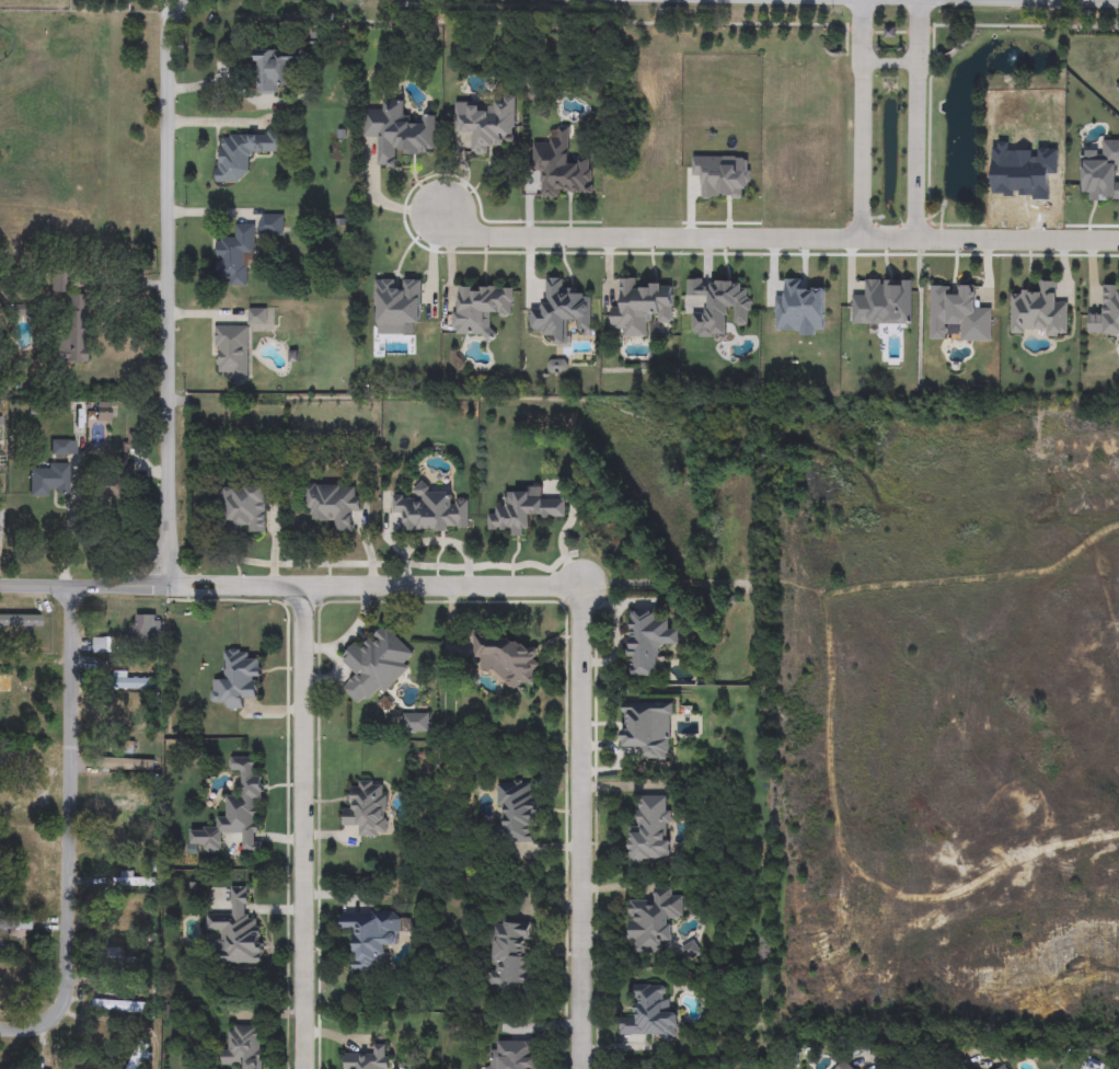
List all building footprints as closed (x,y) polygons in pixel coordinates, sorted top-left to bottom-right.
[(278,84),(278,94),(256,94),(256,50),(296,49),(296,84),(278,84)] [(454,131),(455,106),(493,107),(493,96),(516,96),(515,143),(491,143),(491,154),(472,154),(472,133),(454,131)] [(592,159),(593,196),(543,197),(543,172),(532,172),(532,142),(550,142),(550,128),(568,128),(568,159),(592,159)] [(219,183),(220,134),(281,135),(281,152),(247,152),(247,183),(219,183)] [(259,235),(259,215),(282,215),(282,235),(259,235)] [(245,286),(229,286),(229,276),(218,276),(217,237),(234,237),(234,225),(254,225),(254,255),(244,255),(245,286)] [(62,291),(51,290),(54,273),(65,274),(62,291)] [(529,333),(530,310),(541,311),(543,278),(567,279),(566,289),(582,289),(581,298),(592,299),(590,333),(579,333),(580,322),(568,322),(566,345),(553,344),(553,334),(529,333)] [(650,337),(622,337),(622,326),(611,326),(611,303),(623,303),(623,278),(637,279),(637,287),(661,287),(661,289),(673,289),(673,325),(660,325),(660,317),(650,317),(650,337)] [(692,337),(692,313),(706,313),(706,300),(688,300),(688,279),(740,279),(740,290),(750,290),(750,325),(729,325),(729,337),(692,337)] [(1011,291),(1035,291),(1035,281),(1057,281),(1057,303),(1068,303),(1068,337),(1045,337),(1045,327),(1030,327),(1030,335),(1011,335),(1011,291)] [(454,336),(454,286),(514,287),(514,317),(492,317),(491,336),(454,336)] [(992,342),(931,342),(931,286),(980,286),(980,308),(992,308),(992,342)] [(1100,287),(1118,287),(1118,336),(1088,336),(1088,312),(1100,312),(1100,287)] [(85,363),(58,363),(59,294),(86,295),(85,363)] [(51,456),(51,439),(76,439),(76,456),(51,456)] [(31,495),(31,463),(68,463),(68,495),(31,495)] [(94,497),(94,467),(132,467),(132,497),(94,497)] [(267,531),(219,531),(219,484),(267,484),(267,531)] [(305,484),(359,485),(359,510),(351,510),(350,530),(335,530),(336,519),(305,519),(305,484)] [(469,531),(403,531),(403,515),(392,515),(392,495),(414,495),(414,484),(429,484),(429,493),(451,493),(451,501),(469,501),(469,531)] [(529,517),(528,534),(487,532),(488,514),(500,515),(503,492),(526,493),(526,486),(543,487),(542,498),(567,499),(566,518),(529,517)] [(658,677),(628,677),(628,611),(657,611),(657,621),(670,621),(670,629),(679,629),(679,645),(658,645),(658,677)] [(43,627),(0,627),(0,616),(43,616),(43,627)] [(130,647),(130,616),(155,616),(155,647),(130,647)] [(342,689),(357,674),(345,662),(382,623),(413,654),(404,663),(411,668),(384,694),(378,688),(359,706),(342,689)] [(107,637),(107,653),(91,653),(91,637),(107,637)] [(473,658),(474,637),(538,641),(534,683),(521,682),(521,689),(505,688),(506,675),(482,673),(483,659),(473,658)] [(259,660),(259,699),(244,699),(244,710),(222,710),(222,703),(211,703),(211,679),(223,679),(223,651),(249,651),(249,660),(259,660)] [(10,692),(0,692),(0,672),(28,673),(28,699),(22,699),(21,723),(9,723),(10,692)] [(114,679),(157,679),(157,690),(114,690),(114,679)] [(403,733),(403,714),(428,713),(428,732),(403,733)] [(112,720),(153,720),(153,728),(112,728),(112,720)] [(116,746),(130,740),(134,750),(119,756),(116,746)] [(259,854),(242,853),(242,832),(222,832),(222,853),(201,852),(201,842),(191,842),(192,830),(216,830),(216,818),(226,818),(227,795),(241,796),(241,771),(230,771),(230,757),(261,758),(259,854)] [(124,771),(124,760),(153,760),(153,771),(124,771)] [(385,837),(356,837),(356,827),(344,826),(344,806),(354,806),(354,782),(387,782),(385,837)] [(537,843),(497,842),(498,782),(531,783),(531,793),(538,793),(537,843)] [(628,866),(628,830),(638,830),(638,797),(670,798),(669,866),(628,866)] [(146,801),(146,812),(102,812),(102,801),(146,801)] [(145,832),(145,848),(114,848),(114,832),(145,832)] [(115,872),(132,872),(132,876),(153,876),(153,887),(115,887),(115,872)] [(262,964),(219,964),(220,931),(207,931),(207,913),(230,913),(231,887),(250,887),(250,923),(262,923),(262,964)] [(630,900),(654,901),(654,889),(672,889),(672,899),(683,899),(683,920),(671,920),(671,943),(661,943),(661,953),(628,953),(630,900)] [(113,919),(113,909),(151,909),(151,919),(113,919)] [(354,972),(354,934),(342,934),(342,912),(399,912),(399,921),(408,921),(408,931),(399,931),(399,945),(387,945),(387,962),(377,962),(377,972),(354,972)] [(13,935),(9,923),(27,917),(32,928),(13,935)] [(527,992),(488,990),(493,920),(531,922),(527,992)] [(120,950),(120,963),(105,963),(105,950),(120,950)] [(127,958),(147,961),(145,970),(126,968),(127,958)] [(23,969),(23,985),(3,985),(3,969),(23,969)] [(666,985),(666,1009),(677,1009),(677,1042),(655,1042),(655,1035),(621,1035),(620,1019),(632,1019),(632,985),(666,985)] [(94,1011),(94,1000),(147,1002),(146,1013),(94,1011)] [(263,1026),(262,1068),(242,1068),(242,1067),(223,1067),(223,1048),(232,1048),(232,1026),(263,1026)] [(532,1042),(532,1068),(487,1068),(487,1051),(497,1051),(497,1042),(532,1042)] [(388,1046),(387,1068),(345,1068),(345,1055),(373,1055),(373,1045),(388,1046)] [(146,1054),(136,1068),(127,1068),(138,1050),(146,1054)] [(843,1058),(855,1068),(833,1068),(843,1058)] [(1106,1068),(1105,1068),(1086,1068),(1093,1059),(1106,1068)]
